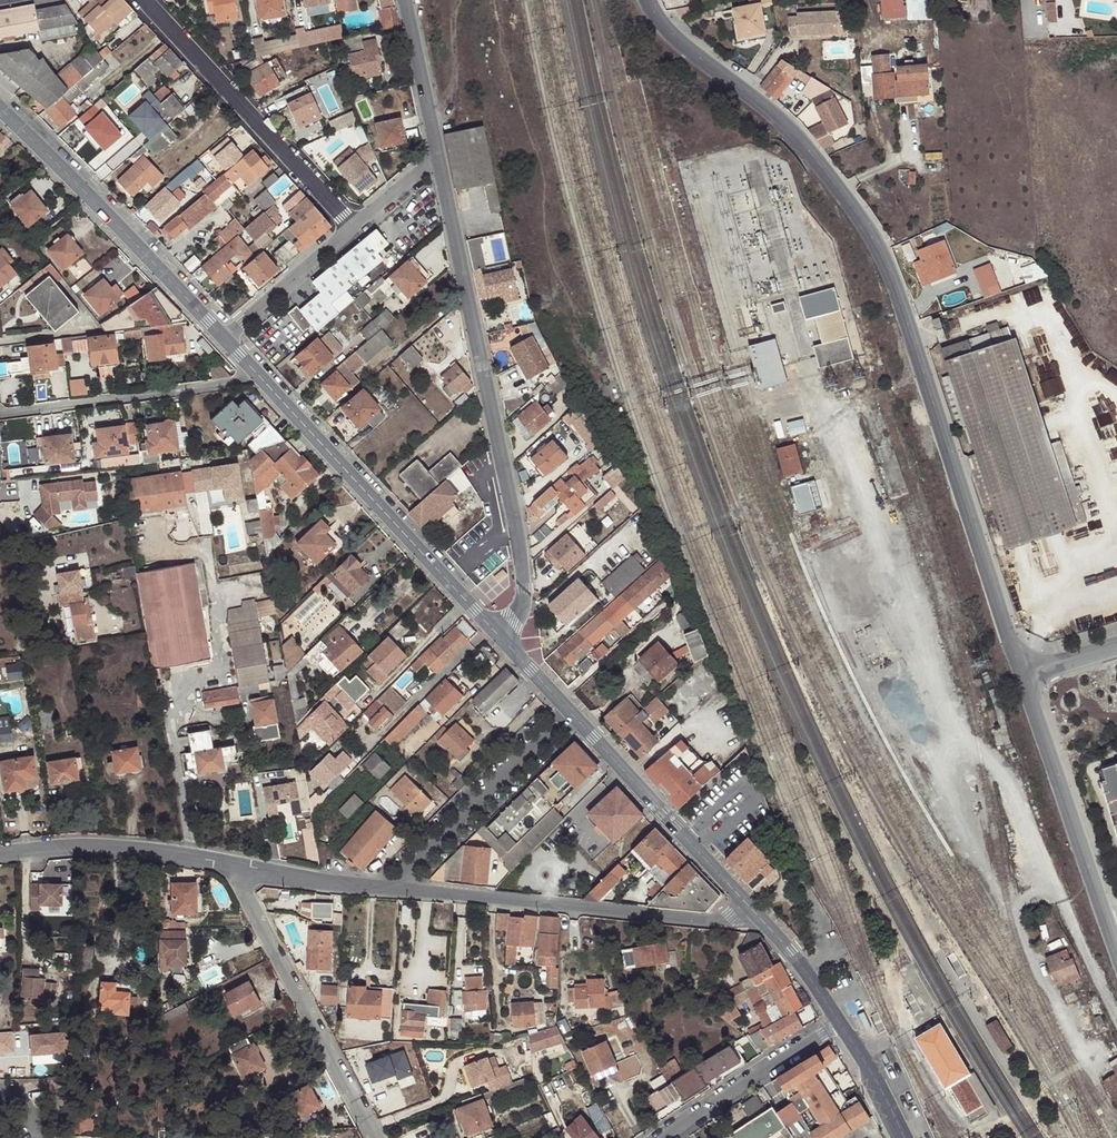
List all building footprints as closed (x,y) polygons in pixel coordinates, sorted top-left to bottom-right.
[(90,38),(97,32),(97,33),(113,19),(115,21),(130,8),(123,0),(93,0),(79,13),(89,24),(83,29),(90,38)] [(237,17),(234,0),(207,0),(210,13),(215,13),(217,21),(237,17)] [(284,15),(281,0),(256,0),(259,19),(284,15)] [(304,10),(327,5),(326,0),(302,0),(304,10)] [(338,14),(348,11),(346,0),(335,0),(338,14)] [(380,9),(377,10),(381,25),(382,30),(399,26),(393,0),(378,0),(380,9)] [(773,5),(772,0),(748,0),(749,6),(733,10),(739,38),(765,33),(761,7),(773,5)] [(880,1),(881,21),(906,19),(905,8),(903,8),(902,0),(895,0),(880,1)] [(1074,7),(1062,8),(1061,0),(1050,1),(1050,20),(1075,19),(1074,7)] [(918,1),(908,2),(909,16),(918,15),(918,1)] [(0,11),(0,37),(2,37),(14,35),(38,30),(41,41),(57,38),(62,37),(78,34),(76,23),(64,5),(34,11),(34,5),(0,11)] [(682,18),(682,19),(693,16),(690,6),(679,8),(682,18)] [(118,24),(132,11),(133,11),(130,8),(115,21),(118,24)] [(836,35),(835,11),(796,13),(796,17),(787,17),(788,37),(836,35)] [(113,19),(97,33),(100,35),(115,21),(113,19)] [(304,28),(295,31),(296,36),(298,48),(324,42),(343,38),(340,26),(305,33),(304,28)] [(361,34),(344,38),(345,45),(362,42),(361,34)] [(262,38),(252,40),(255,58),(298,48),(296,36),(263,43),(262,38)] [(362,42),(345,45),(353,78),(363,76),(378,73),(376,64),(375,58),(379,57),(375,39),(362,42)] [(103,60),(101,58),(92,45),(91,43),(85,47),(80,56),(70,64),(59,74),(56,76),(42,59),(39,61),(29,50),(0,54),(0,69),(20,87),(25,90),(36,99),(45,110),(103,60)] [(175,71),(184,63),(181,60),(179,61),(164,44),(134,71),(141,79),(147,86),(155,80),(155,77),(153,74),(155,73),(155,70),(156,69),(152,64),(153,63),(167,78),(169,77),(172,81),(178,75),(175,71)] [(873,65),(875,84),(876,98),(929,94),(927,66),(897,68),(898,80),(893,81),(892,74),(890,74),(889,55),(872,56),(873,65)] [(252,61),(243,66),(252,82),(249,83),(252,89),(254,87),(259,95),(278,84),(263,57),(258,60),(257,58),(252,61)] [(799,69),(782,59),(762,86),(774,96),(773,97),(776,99),(799,69)] [(109,67),(103,60),(45,110),(59,127),(75,114),(67,104),(109,67)] [(861,66),(862,85),(875,84),(873,65),(861,66)] [(831,89),(812,77),(807,83),(818,89),(819,88),(825,88),(826,91),(831,89)] [(329,85),(320,90),(332,112),(340,107),(329,85)] [(309,117),(311,122),(321,118),(306,86),(283,96),(296,123),(309,117)] [(165,88),(155,97),(154,97),(161,104),(160,105),(173,119),(184,110),(171,95),(165,88)] [(819,88),(818,89),(808,94),(810,99),(826,91),(825,88),(819,88)] [(815,137),(823,148),(835,143),(830,133),(849,124),(831,89),(826,91),(810,99),(812,103),(822,123),(809,130),(815,137)] [(145,101),(129,115),(149,140),(166,125),(173,119),(160,105),(161,104),(154,97),(155,97),(149,90),(142,97),(145,101)] [(184,110),(186,108),(173,92),(171,95),(184,110)] [(797,104),(804,111),(812,103),(810,99),(808,94),(797,104)] [(120,136),(94,105),(79,117),(87,126),(85,128),(104,149),(120,136)] [(336,130),(360,122),(356,111),(333,119),(336,130)] [(298,128),(311,122),(309,117),(296,123),(298,128)] [(381,147),(395,144),(404,142),(400,119),(376,124),(381,147)] [(149,140),(143,145),(129,160),(135,166),(119,181),(132,194),(147,180),(152,186),(162,177),(145,158),(150,153),(153,156),(176,137),(166,125),(149,140)] [(484,126),(444,134),(456,189),(484,183),(490,212),(500,211),(484,126)] [(230,144),(224,136),(213,145),(219,153),(230,144)] [(260,159),(252,150),(224,174),(232,183),(239,177),(247,186),(268,168),(266,166),(270,162),(265,156),(260,159)] [(358,158),(341,173),(358,193),(364,188),(365,189),(377,179),(358,158)] [(188,167),(165,187),(164,188),(145,206),(160,221),(179,203),(168,191),(170,189),(172,191),(194,173),(188,167)] [(268,188),(279,179),(273,173),(262,182),(268,188)] [(232,183),(224,174),(205,190),(203,191),(205,194),(177,216),(186,227),(188,230),(196,224),(192,219),(219,197),(217,195),(232,183)] [(192,219),(196,224),(237,190),(232,183),(217,195),(219,197),(192,219)] [(273,205),(278,200),(268,189),(254,200),(259,206),(264,212),(265,213),(273,205)] [(305,197),(299,190),(281,206),(287,213),(305,197)] [(35,203),(38,200),(31,191),(26,195),(22,191),(11,201),(14,205),(12,206),(28,226),(43,213),(35,203)] [(287,213),(295,222),(313,206),(305,197),(287,213)] [(46,210),(38,200),(35,203),(43,213),(46,210)] [(255,244),(256,246),(268,236),(266,233),(284,218),(273,205),(265,213),(264,212),(255,220),(244,230),(255,244)] [(264,212),(259,206),(250,214),(255,220),(264,212)] [(275,253),(285,265),(300,252),(293,244),(298,240),(305,248),(328,228),(328,223),(313,206),(295,222),(281,233),(288,241),(275,253)] [(170,240),(186,227),(177,216),(161,230),(170,240)] [(244,230),(235,219),(222,232),(230,241),(237,235),(244,230)] [(48,250),(63,268),(82,252),(67,235),(61,239),(59,236),(53,242),(55,244),(48,250)] [(221,249),(202,266),(218,285),(231,274),(228,269),(240,261),(244,266),(255,256),(237,235),(230,241),(226,245),(221,249)] [(221,249),(226,245),(218,236),(214,240),(221,249)] [(474,271),(486,268),(480,243),(484,242),(482,236),(470,239),(471,242),(467,243),(474,271)] [(364,238),(311,282),(320,292),(299,310),(295,306),(287,313),(303,332),(310,325),(316,332),(338,314),(329,303),(382,259),(364,238)] [(300,252),(305,248),(298,240),(293,244),(300,252)] [(957,272),(945,241),(918,251),(921,260),(914,263),(923,286),(957,272)] [(16,274),(7,263),(12,260),(2,249),(0,251),(0,286),(16,274)] [(254,295),(261,288),(259,285),(269,276),(277,270),(261,251),(255,256),(244,266),(236,273),(254,295)] [(355,300),(362,308),(370,301),(369,299),(373,296),(380,303),(393,291),(403,302),(430,277),(411,256),(384,281),(381,277),(355,300)] [(972,268),(983,297),(1001,290),(990,261),(972,268)] [(61,277),(50,263),(43,269),(48,276),(54,283),(61,277)] [(512,268),(475,276),(480,297),(487,295),(487,297),(503,293),(505,303),(519,300),(512,268)] [(54,283),(48,276),(45,279),(68,306),(71,304),(54,283)] [(78,312),(71,304),(68,306),(45,279),(26,295),(55,330),(78,312)] [(101,314),(119,299),(111,289),(103,280),(85,295),(101,314)] [(111,289),(119,299),(124,295),(115,285),(111,289)] [(176,313),(180,311),(165,295),(157,287),(100,323),(106,332),(141,327),(172,323),(169,320),(182,318),(176,313)] [(813,346),(816,357),(819,367),(853,358),(834,288),(800,298),(806,319),(815,317),(822,343),(813,346)] [(787,310),(785,301),(772,305),(774,314),(787,310)] [(381,329),(394,318),(386,309),(373,321),(381,329)] [(941,319),(933,321),(936,331),(944,329),(941,319)] [(367,341),(381,329),(373,321),(360,333),(367,341)] [(544,358),(551,354),(535,321),(526,323),(527,328),(522,330),(524,339),(515,344),(524,360),(533,377),(550,367),(544,358)] [(177,332),(175,323),(172,323),(141,327),(142,337),(146,337),(149,360),(164,358),(163,354),(184,352),(181,332),(177,332)] [(972,353),(1012,340),(1008,326),(968,339),(972,353)] [(367,341),(334,370),(336,372),(322,384),(335,399),(348,387),(350,390),(360,382),(353,373),(391,340),(381,329),(367,341)] [(92,363),(116,360),(113,335),(88,338),(92,363)] [(71,337),(61,338),(63,353),(64,355),(73,354),(71,337)] [(748,346),(760,389),(788,381),(783,365),(775,338),(748,346)] [(303,365),(311,375),(331,357),(316,339),(296,357),(303,365)] [(941,348),(949,374),(975,455),(993,508),(1006,548),(1086,522),(1060,440),(1046,445),(1012,340),(972,353),(968,339),(941,348)] [(31,370),(54,354),(53,344),(28,347),(29,356),(19,357),(20,361),(6,363),(8,374),(23,372),(24,375),(32,374),(31,370)] [(524,360),(515,344),(510,347),(509,350),(515,362),(519,363),(524,360)] [(422,359),(411,346),(399,357),(410,369),(422,359)] [(63,353),(54,354),(31,370),(65,367),(64,355),(63,353)] [(528,379),(533,377),(524,360),(519,363),(528,379)] [(460,389),(469,381),(470,380),(456,364),(440,378),(446,385),(454,394),(460,389)] [(306,379),(311,375),(303,365),(297,369),(306,379)] [(220,378),(230,377),(222,368),(213,370),(214,379),(220,378)] [(558,394),(568,385),(560,373),(545,387),(550,392),(554,388),(558,394)] [(72,379),(74,395),(91,393),(89,377),(72,379)] [(465,393),(473,386),(469,381),(460,389),(465,393)] [(454,394),(446,385),(443,389),(450,397),(454,394)] [(342,408),(358,427),(365,420),(371,426),(383,416),(378,410),(379,409),(362,390),(342,408)] [(238,443),(249,432),(260,422),(248,410),(251,407),(243,399),(237,405),(232,399),(218,413),(223,419),(216,425),(221,430),(218,434),(228,445),(234,439),(238,443)] [(519,415),(533,435),(552,420),(547,415),(554,411),(548,403),(542,408),(537,401),(519,415)] [(594,447),(604,439),(592,419),(591,419),(580,402),(563,417),(570,425),(575,420),(580,427),(578,429),(592,449),(594,447)] [(260,422),(262,420),(251,407),(248,410),(260,422)] [(211,419),(216,425),(223,419),(218,413),(211,419)] [(528,439),(533,435),(519,415),(513,420),(528,439)] [(255,438),(270,424),(265,418),(262,420),(260,422),(249,432),(255,438)] [(141,451),(142,455),(143,463),(161,460),(159,451),(177,449),(175,432),(173,421),(171,422),(170,421),(169,420),(167,420),(165,421),(164,423),(148,425),(149,440),(146,441),(146,442),(147,450),(141,451)] [(139,442),(136,422),(127,423),(129,443),(139,442)] [(259,449),(286,440),(270,424),(255,438),(248,444),(255,453),(259,449)] [(113,430),(97,432),(98,442),(94,443),(96,457),(127,453),(124,426),(113,427),(113,430)] [(190,457),(186,431),(180,431),(175,432),(177,449),(178,458),(190,457)] [(73,452),(80,451),(79,443),(76,443),(75,434),(43,438),(43,444),(37,445),(39,462),(45,461),(45,463),(73,460),(73,452)] [(531,458),(545,475),(568,456),(564,451),(568,448),(562,442),(559,444),(554,438),(531,458)] [(606,452),(610,449),(604,439),(594,447),(596,449),(598,447),(599,449),(602,447),(606,452)] [(140,451),(141,451),(147,450),(146,442),(139,443),(140,451)] [(261,450),(249,461),(256,499),(258,510),(258,512),(262,533),(263,538),(266,557),(267,556),(272,551),(302,522),(298,518),(279,537),(275,531),(274,525),(273,517),(271,503),(266,504),(263,489),(275,478),(282,485),(281,486),(292,499),(316,477),(307,468),(310,465),(302,456),(299,458),(284,443),(261,450)] [(795,443),(777,448),(785,477),(803,472),(795,443)] [(400,475),(423,501),(462,467),(450,453),(428,472),(418,460),(400,475)] [(106,459),(107,467),(118,466),(143,463),(142,455),(106,459)] [(993,508),(975,455),(967,457),(985,510),(993,508)] [(586,504),(595,495),(586,485),(587,483),(584,480),(588,476),(590,478),(600,469),(598,466),(590,457),(580,465),(578,462),(570,468),(574,473),(565,481),(586,504)] [(410,513),(421,526),(431,517),(435,522),(454,505),(451,502),(458,496),(457,495),(481,474),(469,461),(462,467),(423,501),(410,513)] [(226,501),(243,498),(237,463),(203,469),(206,490),(223,487),(226,501)] [(618,483),(626,475),(619,465),(609,472),(614,478),(618,483)] [(206,490),(203,469),(192,470),(195,492),(206,490)] [(181,471),(169,473),(175,508),(186,506),(181,471)] [(169,473),(158,474),(164,510),(175,508),(169,473)] [(127,474),(120,475),(121,484),(125,483),(130,515),(164,510),(158,474),(128,479),(127,474)] [(565,481),(561,477),(528,507),(539,518),(547,511),(544,507),(559,492),(556,490),(565,481)] [(613,487),(618,483),(614,478),(610,481),(609,482),(613,487)] [(83,479),(40,484),(42,504),(33,515),(49,528),(63,523),(52,514),(62,513),(60,500),(73,498),(74,509),(87,507),(86,499),(98,498),(96,482),(83,483),(83,479)] [(586,504),(565,481),(556,490),(559,492),(563,497),(573,508),(576,513),(586,504)] [(805,513),(822,508),(814,481),(797,486),(805,513)] [(558,501),(559,492),(544,507),(547,511),(558,501)] [(608,492),(594,505),(599,510),(613,497),(608,492)] [(248,512),(258,510),(256,499),(246,500),(248,512)] [(568,513),(571,517),(576,513),(573,508),(568,513)] [(262,533),(258,512),(245,514),(248,535),(262,533)] [(316,562),(330,549),(334,544),(324,533),(329,528),(320,519),(297,543),(316,562)] [(543,541),(554,531),(547,524),(536,534),(543,541)] [(334,544),(330,549),(334,553),(340,547),(342,543),(340,539),(329,528),(324,533),(334,544)] [(545,554),(553,563),(557,560),(562,566),(567,571),(586,554),(579,547),(590,536),(586,531),(575,541),(567,533),(545,554)] [(641,574),(646,569),(640,563),(643,560),(637,552),(603,583),(615,597),(620,593),(641,574)] [(333,572),(331,570),(325,575),(312,589),(316,593),(330,580),(347,597),(367,577),(358,567),(360,565),(351,556),(333,572)] [(557,560),(553,563),(558,569),(562,566),(557,560)] [(643,576),(655,590),(673,574),(661,560),(643,576)] [(136,573),(147,635),(153,669),(210,659),(194,563),(136,573)] [(643,576),(621,595),(633,608),(655,590),(643,576)] [(550,605),(567,624),(596,597),(579,578),(550,605)] [(76,641),(95,638),(88,598),(83,599),(82,589),(57,593),(59,606),(69,604),(76,641)] [(501,603),(509,597),(502,589),(494,595),(501,603)] [(612,603),(600,614),(612,627),(622,638),(631,630),(622,619),(633,608),(621,595),(612,603)] [(242,608),(255,606),(254,599),(241,601),(242,608)] [(268,680),(255,606),(242,608),(229,611),(230,622),(227,623),(236,686),(237,687),(257,683),(268,682),(268,680)] [(675,615),(682,630),(696,624),(688,609),(675,615)] [(600,614),(579,633),(591,646),(612,627),(600,614)] [(410,627),(402,618),(388,631),(390,633),(397,640),(410,627)] [(327,647),(320,640),(305,654),(310,660),(311,662),(314,660),(331,677),(361,651),(339,625),(328,635),(333,642),(327,647)] [(408,652),(422,639),(413,630),(414,629),(412,627),(411,628),(410,627),(397,640),(402,646),(408,652)] [(444,639),(440,636),(438,638),(420,656),(435,672),(468,639),(456,627),(444,639)] [(699,660),(709,655),(699,628),(685,634),(694,662),(695,662),(699,660)] [(390,633),(387,636),(399,648),(402,646),(397,640),(390,633)] [(579,633),(559,651),(562,655),(571,664),(591,646),(579,633)] [(287,672),(305,654),(293,635),(282,645),(286,670),(287,672)] [(366,653),(361,658),(370,667),(375,662),(378,665),(372,670),(380,678),(382,681),(388,675),(386,673),(405,654),(399,648),(387,636),(368,655),(366,653)] [(641,659),(660,680),(678,663),(659,642),(641,659)] [(594,650),(600,658),(608,651),(601,644),(594,650)] [(598,660),(600,658),(594,650),(591,653),(598,660)] [(310,660),(305,654),(287,672),(288,678),(291,696),(292,701),(298,699),(294,675),(310,660)] [(343,691),(354,703),(366,692),(362,686),(365,683),(350,668),(335,683),(343,691)] [(10,670),(11,679),(23,678),(22,669),(10,670)] [(486,712),(518,681),(506,669),(474,699),(486,712)] [(443,714),(462,696),(446,680),(428,698),(443,714)] [(257,683),(259,690),(269,688),(268,682),(257,683)] [(237,687),(238,694),(259,690),(257,683),(237,687)] [(335,683),(319,699),(323,703),(324,704),(325,703),(333,696),(334,697),(343,691),(335,683)] [(236,686),(202,693),(205,708),(239,703),(238,694),(237,687),(236,686)] [(390,687),(377,700),(394,715),(406,702),(390,687)] [(346,709),(354,703),(343,691),(334,697),(346,709)] [(137,694),(137,701),(137,706),(145,707),(145,701),(145,694),(137,694)] [(604,717),(617,731),(639,712),(627,697),(604,717)] [(639,712),(617,731),(624,739),(641,757),(659,741),(648,729),(669,710),(658,697),(639,712)] [(303,698),(298,699),(292,701),(293,710),(305,706),(303,698)] [(255,740),(279,736),(272,699),(251,703),(255,726),(253,727),(255,740)] [(377,700),(363,713),(371,720),(369,722),(377,729),(388,717),(391,720),(395,715),(394,715),(377,700)] [(323,703),(297,728),(297,731),(299,739),(311,727),(323,739),(342,720),(325,703),(324,704),(323,703)] [(427,713),(418,704),(401,721),(391,732),(399,740),(403,737),(405,739),(411,733),(410,730),(427,713)] [(38,729),(55,726),(52,708),(35,711),(38,729)] [(348,726),(342,720),(323,739),(329,744),(348,726)] [(7,725),(7,731),(7,732),(11,740),(30,738),(28,722),(7,725)] [(440,730),(444,726),(444,725),(434,734),(435,735),(440,730)] [(449,731),(444,726),(440,730),(435,735),(440,740),(439,742),(445,748),(440,754),(448,763),(455,757),(459,761),(470,751),(465,747),(472,740),(456,725),(449,731)] [(213,749),(209,730),(188,734),(191,751),(185,753),(188,767),(196,766),(197,773),(224,768),(223,761),(231,760),(229,753),(234,752),(233,745),(213,749)] [(391,732),(384,738),(393,747),(399,740),(391,732)] [(682,739),(644,770),(679,808),(720,769),(713,761),(707,766),(682,739)] [(564,799),(597,767),(575,742),(549,766),(522,793),(545,817),(554,809),(557,812),(568,803),(564,799)] [(140,768),(136,748),(111,752),(113,762),(115,772),(115,773),(140,768)] [(337,756),(346,765),(352,760),(343,750),(337,756)] [(379,779),(391,768),(375,752),(364,764),(379,779)] [(341,770),(346,765),(337,756),(334,759),(328,754),(310,772),(324,785),(340,769),(341,770)] [(37,784),(32,755),(1,761),(6,791),(35,786),(35,784),(37,784)] [(74,758),(47,762),(51,784),(78,779),(77,769),(74,758)] [(1101,771),(1105,782),(1100,783),(1116,837),(1116,766),(1101,771)] [(417,817),(432,801),(406,775),(391,790),(417,817)] [(261,786),(266,818),(277,816),(274,801),(288,799),(290,814),(300,812),(295,780),(261,786)] [(614,841),(642,815),(617,788),(589,814),(614,841)] [(359,792),(343,809),(352,817),(368,801),(359,792)] [(543,819),(545,817),(522,793),(521,793),(511,803),(498,816),(521,840),(543,819)] [(437,805),(432,801),(417,817),(421,821),(437,805)] [(564,819),(574,809),(568,803),(557,812),(554,809),(545,817),(543,819),(554,829),(559,824),(564,819)] [(346,849),(368,869),(403,831),(404,861),(406,861),(406,828),(383,807),(346,849)] [(506,862),(525,844),(521,840),(498,816),(480,834),(506,862)] [(532,851),(554,829),(543,819),(521,840),(525,844),(532,851)] [(770,824),(767,820),(726,859),(753,888),(777,866),(753,840),(770,824)] [(652,867),(672,848),(654,829),(634,849),(652,867)] [(506,862),(512,869),(532,851),(525,844),(506,862)] [(462,878),(466,846),(464,845),(455,853),(434,874),(444,875),(445,876),(462,878)] [(462,878),(462,879),(487,881),(490,849),(466,846),(462,878)] [(647,891),(654,897),(688,864),(672,848),(652,867),(650,870),(659,879),(647,891)] [(589,899),(600,900),(621,882),(618,879),(627,871),(619,863),(606,875),(582,899),(589,899)] [(654,897),(646,905),(656,906),(697,911),(715,891),(688,864),(654,897)] [(753,888),(759,894),(778,876),(777,866),(753,888)] [(646,873),(629,890),(633,894),(639,890),(651,878),(646,873)] [(196,915),(196,884),(171,884),(171,900),(169,900),(169,905),(172,905),(172,915),(196,915)] [(61,888),(30,889),(31,915),(40,915),(40,910),(62,909),(61,888)] [(715,891),(697,911),(705,912),(720,896),(715,891)] [(332,904),(314,903),(311,903),(310,918),(331,920),(332,904)] [(508,916),(509,913),(496,912),(495,929),(507,931),(508,916)] [(505,965),(514,966),(515,945),(533,947),(536,917),(523,916),(523,917),(508,916),(507,931),(505,965)] [(555,968),(557,919),(540,917),(537,966),(546,967),(549,966),(548,988),(556,988),(557,968),(555,968)] [(329,969),(331,932),(309,931),(308,953),(310,954),(309,968),(329,969)] [(185,932),(168,932),(168,940),(160,940),(159,971),(167,971),(168,966),(185,966),(185,932)] [(168,940),(168,932),(159,932),(160,940),(168,940)] [(759,935),(749,934),(740,949),(741,953),(738,954),(749,977),(740,982),(741,984),(731,989),(735,995),(744,990),(754,985),(763,980),(760,971),(773,965),(760,943),(764,941),(759,935)] [(667,962),(664,944),(622,951),(625,968),(667,962)] [(92,975),(93,948),(77,947),(76,974),(92,975)] [(1069,951),(1047,959),(1058,990),(1083,981),(1075,959),(1072,960),(1069,951)] [(776,1021),(803,1006),(780,962),(773,965),(760,971),(763,980),(754,985),(771,1019),(774,1017),(776,1021)] [(54,999),(55,984),(43,983),(43,980),(22,979),(22,999),(54,999)] [(129,997),(130,985),(115,984),(115,979),(104,979),(104,983),(101,983),(99,1005),(101,1005),(102,1010),(113,1010),(113,1014),(128,1015),(128,1006),(135,1007),(136,997),(129,997)] [(606,996),(604,979),(586,980),(587,984),(574,984),(573,987),(567,988),(568,1002),(574,1002),(575,1008),(603,1006),(604,1010),(621,1007),(618,991),(607,993),(608,996),(606,996)] [(250,1010),(252,1009),(259,1005),(247,982),(243,984),(243,985),(227,994),(231,1002),(228,1004),(234,1014),(239,1012),(248,1008),(250,1010)] [(773,1022),(771,1019),(754,985),(744,990),(762,1023),(764,1027),(773,1022)] [(322,1004),(336,1004),(337,986),(323,986),(322,1004)] [(347,1017),(390,1019),(392,989),(380,988),(380,992),(366,991),(366,987),(349,987),(347,1017)] [(444,1019),(446,991),(430,990),(428,1006),(435,1008),(435,1018),(444,1019)] [(486,1010),(484,991),(462,992),(463,1011),(486,1010)] [(158,1017),(157,1027),(188,1011),(184,1003),(175,1009),(166,1013),(158,1017)] [(163,1007),(166,1013),(175,1009),(171,1003),(163,1007)] [(535,1025),(533,1003),(512,1004),(513,1027),(535,1025)] [(423,1037),(426,1007),(403,1004),(400,1034),(407,1036),(407,1039),(414,1040),(415,1036),(423,1037)] [(761,1028),(769,1044),(802,1028),(795,1012),(803,1007),(803,1006),(776,1021),(774,1017),(771,1019),(773,1022),(764,1027),(761,1028)] [(253,1012),(252,1009),(250,1010),(248,1008),(239,1012),(242,1018),(253,1012)] [(866,1011),(858,1014),(866,1030),(874,1026),(866,1011)] [(461,1032),(461,1020),(453,1019),(453,1032),(461,1032)] [(1010,1044),(995,1019),(986,1024),(1001,1050),(1010,1044)] [(757,1031),(761,1028),(764,1027),(762,1023),(753,1027),(757,1031)] [(964,1075),(969,1073),(940,1023),(916,1038),(944,1086),(949,1084),(965,1110),(963,1111),(973,1121),(986,1112),(964,1075)] [(922,1027),(925,1032),(930,1029),(927,1024),(922,1027)] [(527,1035),(530,1053),(563,1042),(561,1037),(556,1027),(553,1027),(528,1034),(527,1035)] [(748,1034),(760,1051),(768,1047),(768,1045),(769,1044),(761,1028),(757,1031),(753,1027),(747,1030),(748,1034)] [(0,1031),(0,1052),(17,1051),(16,1030),(0,1031)] [(63,1033),(30,1036),(31,1054),(64,1051),(63,1033)] [(250,1045),(246,1038),(233,1045),(237,1052),(232,1055),(244,1078),(257,1071),(265,1067),(253,1044),(250,1045)] [(605,1040),(581,1051),(592,1075),(615,1064),(605,1040)] [(694,1068),(704,1083),(718,1074),(738,1060),(729,1046),(694,1068)] [(813,1137),(836,1137),(841,1135),(868,1118),(858,1103),(850,1109),(846,1102),(822,1065),(835,1057),(828,1046),(771,1082),(769,1083),(775,1091),(777,1090),(779,1093),(783,1090),(791,1102),(801,1118),(813,1137)] [(412,1087),(422,1084),(413,1049),(370,1061),(376,1084),(408,1075),(412,1087)] [(882,1053),(887,1064),(892,1061),(887,1051),(882,1053)] [(495,1053),(477,1060),(485,1082),(498,1077),(501,1087),(519,1080),(516,1069),(503,1075),(495,1053)] [(738,1060),(718,1074),(720,1077),(744,1061),(742,1058),(738,1060)] [(477,1060),(473,1062),(481,1083),(485,1082),(477,1060)] [(592,1075),(595,1082),(618,1072),(615,1064),(592,1075)] [(694,1068),(671,1082),(682,1100),(706,1086),(704,1083),(694,1068)] [(1102,1080),(1115,1102),(1116,1101),(1116,1070),(1102,1080)] [(259,1077),(257,1071),(244,1078),(247,1083),(259,1077)] [(973,1071),(969,1073),(964,1075),(986,1112),(995,1107),(973,1071)] [(526,1086),(524,1079),(483,1095),(485,1100),(526,1086)] [(319,1106),(307,1083),(287,1095),(305,1127),(320,1118),(315,1109),(319,1106)] [(668,1084),(667,1085),(646,1099),(655,1113),(677,1099),(668,1084)] [(760,1105),(755,1096),(741,1105),(747,1115),(760,1105)] [(854,1097),(846,1102),(850,1109),(858,1103),(854,1097)] [(492,1126),(482,1100),(458,1109),(467,1135),(492,1126)] [(791,1102),(774,1112),(784,1128),(801,1118),(791,1102)] [(730,1137),(769,1137),(778,1133),(781,1137),(790,1137),(784,1128),(774,1112),(772,1107),(728,1135),(730,1137)] [(581,1115),(566,1127),(575,1137),(574,1137),(599,1137),(581,1115)] [(75,1123),(74,1135),(84,1135),(84,1132),(93,1132),(93,1120),(80,1120),(80,1122),(75,1123)]
